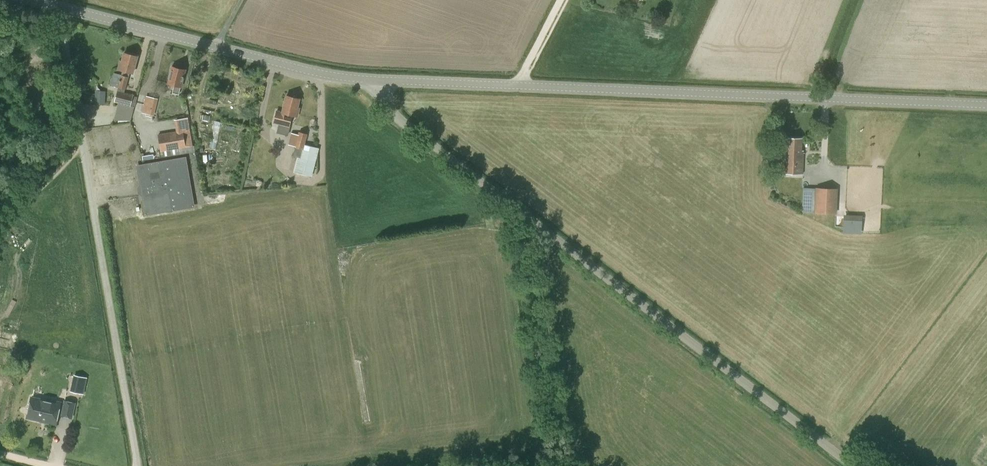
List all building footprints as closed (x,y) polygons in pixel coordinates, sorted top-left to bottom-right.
[(114,73),(111,85),(118,87),(125,89),(130,73),(133,73),(137,57),(124,53),(122,62),(120,61),(118,69),(123,71),(122,75),(114,73)] [(171,67),(167,84),(174,86),(172,93),(179,95),(180,87),(181,88),(185,70),(184,70),(179,69),(179,68),(175,66),(173,67),(171,67)] [(107,104),(108,90),(98,89),(96,103),(107,104)] [(117,92),(115,102),(119,103),(130,106),(133,96),(124,94),(117,92)] [(292,116),(297,117),(299,109),(297,108),(300,99),(286,96),(282,112),(276,111),(273,123),(279,125),(277,133),(287,135),(289,127),(292,116)] [(142,113),(151,115),(154,101),(145,99),(142,113)] [(160,152),(193,146),(190,128),(157,134),(160,152)] [(318,153),(314,152),(315,148),(305,145),(307,134),(298,132),(294,148),(293,156),(298,158),(294,173),(311,177),(318,153)] [(783,152),(782,173),(802,174),(803,151),(801,151),(802,139),(786,138),(784,152),(783,152)] [(821,149),(821,140),(811,141),(811,150),(821,149)] [(147,154),(147,162),(163,161),(163,153),(147,154)] [(139,165),(143,187),(140,188),(145,216),(172,211),(170,198),(192,194),(186,157),(139,165)] [(814,213),(836,214),(837,189),(815,188),(814,213)] [(20,280),(23,264),(11,262),(10,271),(17,272),(16,280),(20,280)] [(11,345),(14,334),(1,331),(0,334),(0,348),(10,350),(11,345)] [(87,378),(76,376),(73,392),(83,394),(87,378)] [(31,397),(27,418),(56,424),(59,412),(62,413),(62,416),(71,418),(74,403),(65,401),(64,406),(60,405),(61,403),(47,400),(46,401),(31,397)]
